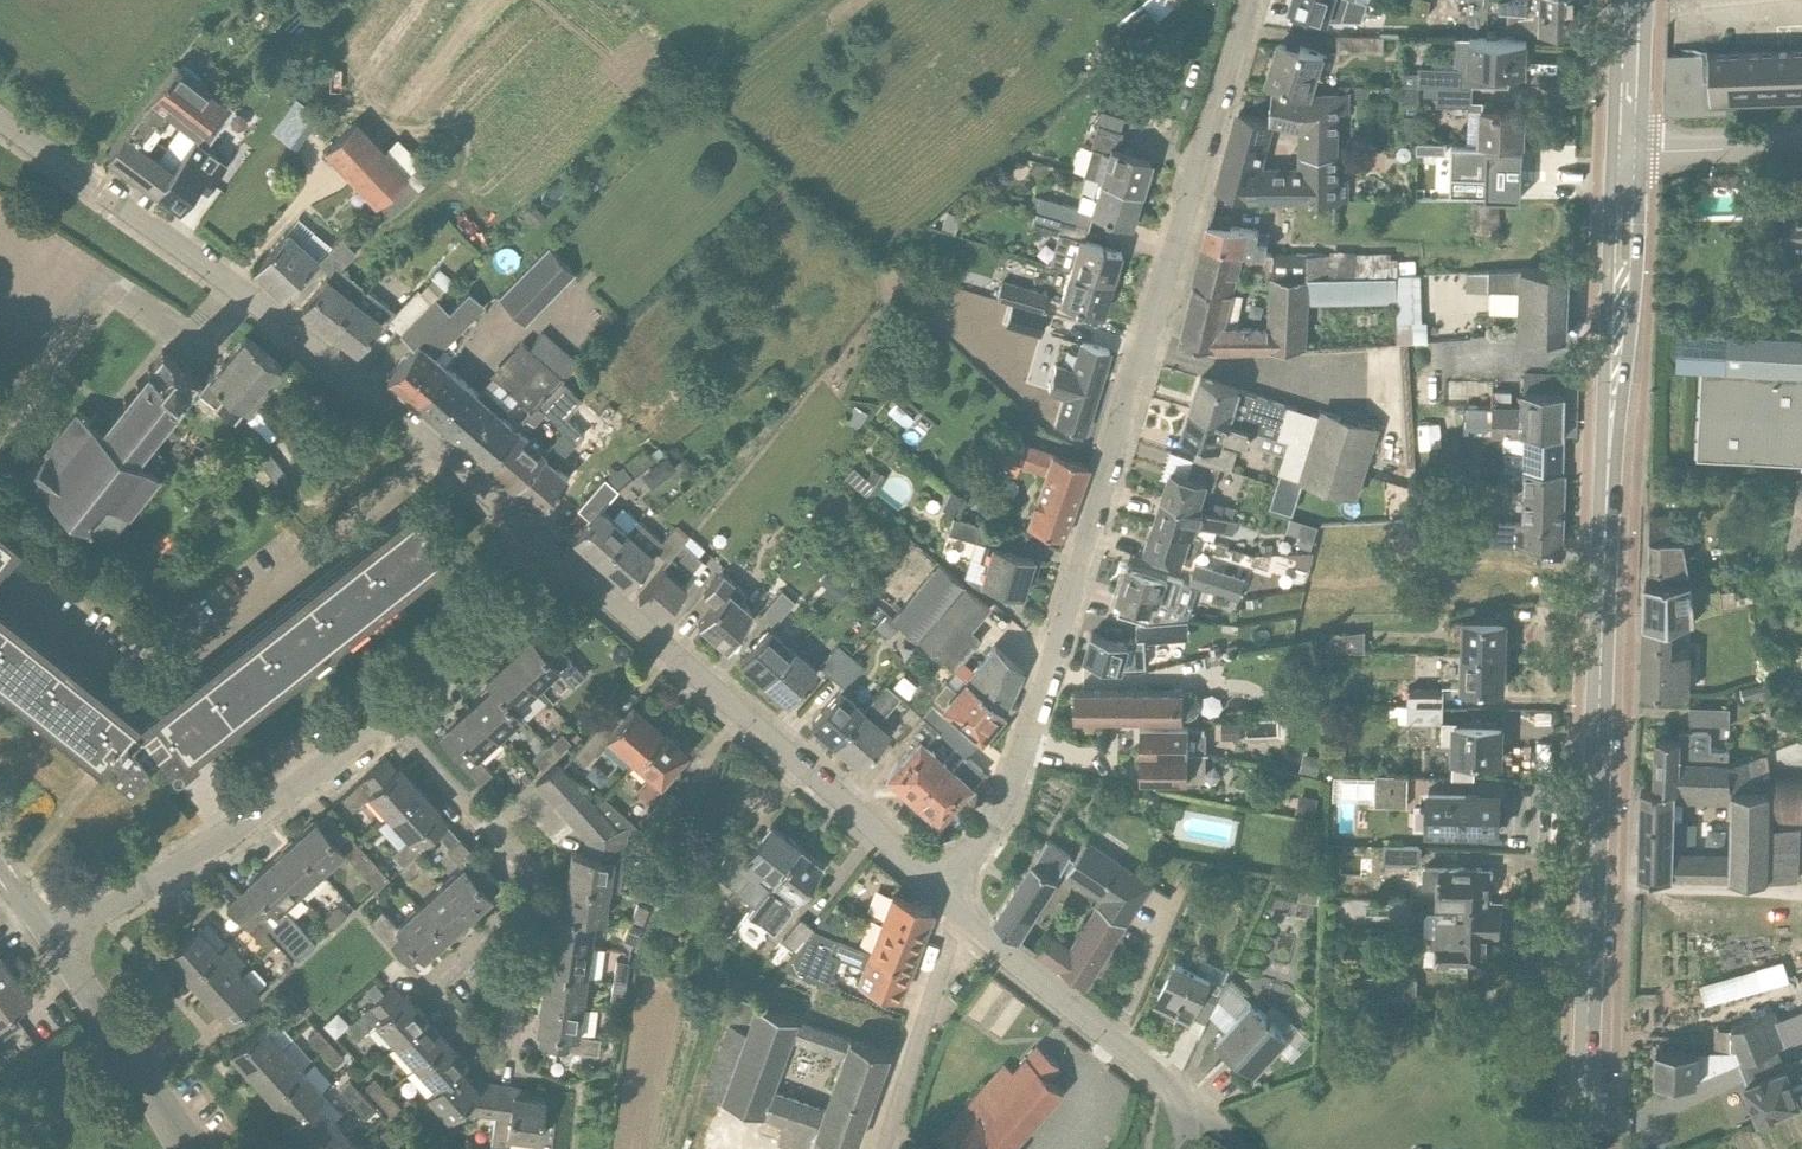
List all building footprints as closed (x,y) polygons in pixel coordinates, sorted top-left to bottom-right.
[(1309,13),(1329,19),(1342,19),(1348,0),(1292,0),(1290,7),(1292,7),(1290,11),(1303,15),(1304,11),(1309,13)] [(1507,9),(1579,11),(1579,0),(1499,0),(1498,9),(1507,9)] [(1579,30),(1579,11),(1507,9),(1506,28),(1527,28),(1579,30)] [(1383,35),(1345,33),(1337,34),(1336,51),(1383,52),(1383,35)] [(1438,85),(1473,85),(1493,86),(1493,70),(1510,71),(1527,72),(1529,41),(1469,38),(1469,40),(1467,69),(1463,68),(1420,66),(1419,84),(1438,85)] [(1288,86),(1313,91),(1325,53),(1300,46),(1298,50),(1278,44),(1267,80),(1288,86)] [(1708,53),(1669,55),(1668,103),(1669,106),(1672,110),(1675,110),(1723,109),(1722,101),(1801,99),(1801,50),(1708,53)] [(1140,74),(1153,64),(1142,51),(1130,61),(1140,74)] [(136,173),(161,140),(154,134),(170,114),(176,119),(203,83),(196,77),(200,73),(183,61),(180,65),(177,63),(108,152),(136,173)] [(136,173),(157,189),(225,99),(203,83),(176,119),(182,124),(167,144),(161,140),(136,173)] [(1269,118),(1340,135),(1340,119),(1339,91),(1339,89),(1313,91),(1288,86),(1272,85),(1269,118)] [(1437,105),(1471,106),(1473,106),(1473,101),(1473,85),(1438,85),(1437,105)] [(204,191),(224,164),(202,148),(234,107),(225,99),(157,189),(180,205),(195,185),(204,191)] [(1483,111),(1483,107),(1484,102),(1473,101),(1473,106),(1471,106),(1471,110),(1483,111)] [(275,127),(299,145),(317,121),(293,103),(275,127)] [(1527,109),(1483,107),(1483,111),(1481,142),(1525,144),(1527,109)] [(1251,202),(1315,202),(1340,203),(1340,196),(1340,135),(1269,118),(1239,110),(1218,189),(1250,198),(1251,202)] [(376,206),(378,204),(406,177),(408,173),(385,149),(356,119),(323,149),(376,206)] [(1100,180),(1140,191),(1150,157),(1119,148),(1123,130),(1098,123),(1091,147),(1108,152),(1100,180)] [(1418,141),(1418,156),(1448,156),(1448,142),(1418,141)] [(1523,148),(1453,147),(1452,179),(1488,180),(1488,197),(1521,198),(1523,148)] [(378,204),(392,219),(420,191),(419,191),(406,177),(378,204)] [(1095,196),(1090,211),(1130,223),(1140,191),(1100,180),(1095,196)] [(1036,210),(1082,224),(1086,210),(1040,195),(1040,196),(1036,210)] [(1784,203),(1785,251),(1801,251),(1801,196),(1796,196),(1797,203),(1784,203)] [(1473,234),(1501,232),(1499,202),(1471,204),(1473,234)] [(1068,269),(1112,282),(1122,251),(1078,238),(1082,224),(1036,210),(1031,226),(1059,235),(1050,264),(1068,270),(1068,269)] [(944,226),(956,229),(960,215),(948,211),(944,226)] [(1216,353),(1270,350),(1270,349),(1307,347),(1309,308),(1311,276),(1308,276),(1308,253),(1267,252),(1268,244),(1257,241),(1259,229),(1232,225),(1232,214),(1214,212),(1211,223),(1208,222),(1194,282),(1180,340),(1217,348),(1216,353)] [(311,266),(319,275),(349,245),(342,237),(318,260),(285,230),(253,267),(282,293),(311,266)] [(331,330),(365,286),(341,267),(357,252),(349,245),(319,275),(324,280),(302,308),(331,330)] [(499,295),(527,323),(578,273),(550,245),(499,295)] [(1308,276),(1311,276),(1330,276),(1330,254),(1308,253),(1308,276)] [(1518,334),(1567,335),(1569,269),(1520,267),(1520,268),(1492,269),(1492,288),(1519,289),(1518,334)] [(1067,273),(1058,299),(1103,313),(1112,282),(1068,269),(1068,270),(1067,273)] [(1311,276),(1309,308),(1396,307),(1396,275),(1330,276),(1311,276)] [(384,315),(402,332),(435,298),(445,288),(432,276),(419,290),(417,289),(397,311),(365,286),(331,330),(356,350),(384,315)] [(1012,300),(1043,310),(1048,292),(1003,278),(1001,284),(997,295),(1012,300)] [(448,310),(464,325),(483,305),(478,300),(467,290),(448,310)] [(413,346),(419,339),(448,310),(435,298),(402,332),(400,334),(413,346)] [(1047,311),(1043,310),(1012,300),(1009,311),(1005,324),(1040,334),(1047,311)] [(1396,321),(1396,342),(1423,340),(1423,321),(1421,321),(1396,321)] [(1677,366),(1703,367),(1703,370),(1701,370),(1700,389),(1702,389),(1701,395),(1699,395),(1698,410),(1700,410),(1700,413),(1698,413),(1697,432),(1699,432),(1699,435),(1697,435),(1696,454),(1698,454),(1698,456),(1792,461),(1801,462),(1801,336),(1685,330),(1680,329),(1677,366)] [(198,390),(235,420),(282,363),(245,333),(198,390)] [(414,400),(447,363),(419,339),(413,346),(387,376),(414,400)] [(540,404),(553,389),(565,377),(524,340),(513,352),(538,374),(517,398),(532,412),(537,407),(539,405),(540,404)] [(1066,394),(1057,424),(1084,432),(1109,349),(1081,341),(1072,373),(1054,367),(1048,389),(1066,394)] [(162,452),(149,441),(199,378),(189,370),(191,368),(175,355),(173,357),(163,349),(106,421),(96,413),(91,419),(79,410),(29,474),(110,538),(160,475),(150,467),(162,452)] [(459,439),(491,403),(477,391),(447,363),(414,400),(459,439)] [(1563,434),(1564,433),(1565,375),(1524,373),(1521,403),(1511,403),(1512,390),(1493,390),(1492,405),(1465,405),(1464,433),(1563,434)] [(1358,501),(1360,497),(1378,441),(1382,429),(1323,411),(1322,415),(1202,376),(1191,409),(1262,431),(1292,441),(1281,477),(1358,501)] [(539,405),(565,428),(570,422),(564,417),(584,395),(565,377),(553,389),(540,404),(539,405)] [(484,461),(516,426),(502,414),(508,408),(495,398),(491,403),(459,439),(484,461)] [(846,419),(860,428),(869,412),(855,403),(846,419)] [(532,412),(525,419),(534,427),(545,415),(537,407),(532,412)] [(1194,457),(1221,466),(1231,469),(1237,450),(1222,445),(1226,436),(1257,446),(1262,431),(1191,409),(1183,433),(1200,439),(1194,457)] [(914,427),(924,434),(929,427),(920,419),(914,427)] [(583,434),(570,422),(565,428),(567,430),(546,453),(514,486),(538,508),(569,474),(556,464),(583,434)] [(514,486),(546,453),(516,426),(484,461),(514,486)] [(1462,469),(1527,471),(1562,472),(1563,434),(1464,433),(1462,469)] [(1026,524),(1063,537),(1088,465),(1053,453),(1054,451),(1001,434),(990,465),(1015,473),(1017,467),(1043,476),(1026,524)] [(269,451),(258,459),(277,486),(289,478),(269,451)] [(655,484),(680,465),(670,453),(646,471),(655,484)] [(1163,497),(1200,508),(1207,486),(1214,488),(1221,466),(1194,457),(1189,474),(1172,469),(1163,497)] [(1474,543),(1560,549),(1562,472),(1527,471),(1526,522),(1472,520),(1474,543)] [(600,562),(638,519),(623,506),(612,518),(601,508),(618,489),(604,477),(577,508),(589,519),(573,538),(600,562)] [(949,495),(960,501),(963,495),(952,489),(949,495)] [(1238,520),(1234,519),(1207,510),(1200,508),(1163,497),(1155,522),(1195,534),(1199,522),(1233,533),(1238,520)] [(141,714),(38,632),(0,601),(0,683),(101,763),(111,751),(117,755),(113,761),(131,775),(141,762),(174,736),(190,756),(322,652),(454,548),(414,498),(141,714)] [(1207,510),(1234,519),(1237,509),(1225,506),(1225,504),(1210,499),(1207,510)] [(1649,569),(1690,569),(1683,531),(1694,529),(1691,515),(1680,517),(1680,514),(1649,514),(1649,569)] [(974,538),(979,540),(983,525),(953,516),(949,530),(974,538)] [(1304,543),(1315,545),(1320,522),(1294,517),(1292,525),(1307,528),(1304,543)] [(628,585),(654,554),(652,552),(655,549),(668,561),(687,537),(674,527),(663,540),(638,519),(600,562),(628,585)] [(6,555),(7,556),(21,539),(0,521),(0,563),(6,555)] [(1147,548),(1183,561),(1184,561),(1191,563),(1196,549),(1194,549),(1199,535),(1195,534),(1155,522),(1147,548)] [(660,615),(687,582),(684,580),(702,559),(698,556),(705,548),(690,534),(687,537),(668,561),(638,596),(660,615)] [(1038,557),(1006,548),(991,543),(980,579),(1024,593),(1030,574),(1032,575),(1038,557)] [(1188,583),(1198,586),(1216,591),(1219,592),(1226,571),(1195,561),(1188,583)] [(982,637),(971,628),(990,606),(939,562),(892,615),(954,669),(982,637)] [(1137,619),(1150,623),(1151,620),(1173,620),(1184,583),(1165,577),(1166,574),(1126,562),(1114,598),(1121,600),(1117,612),(1137,619)] [(1643,621),(1673,622),(1696,616),(1696,615),(1723,608),(1720,589),(1694,592),(1692,577),(1692,569),(1690,569),(1649,569),(1649,578),(1644,578),(1643,621)] [(715,603),(698,623),(727,648),(753,610),(740,598),(745,592),(722,572),(703,593),(715,603)] [(788,609),(795,601),(782,589),(760,614),(773,626),(788,609)] [(1142,642),(1173,641),(1172,622),(1150,623),(1137,619),(1136,623),(1136,640),(1142,640),(1142,642)] [(1461,654),(1504,655),(1505,622),(1462,620),(1461,654)] [(1642,689),(1690,691),(1692,650),(1672,650),(1673,622),(1643,621),(1642,689)] [(740,659),(764,680),(794,646),(770,625),(740,659)] [(559,668),(573,685),(586,673),(545,629),(534,639),(531,636),(509,656),(536,689),(559,668)] [(1332,650),(1365,651),(1365,630),(1333,635),(1332,650)] [(1123,668),(1143,667),(1142,642),(1142,640),(1136,640),(1123,640),(1093,631),(1085,657),(1123,668)] [(819,665),(832,676),(851,654),(838,643),(819,665)] [(965,677),(1003,709),(1022,668),(994,643),(965,677)] [(794,646),(764,680),(788,702),(818,667),(794,646)] [(832,676),(844,686),(863,665),(851,654),(832,676)] [(1461,654),(1460,687),(1503,688),(1504,655),(1461,654)] [(516,707),(536,689),(509,656),(486,677),(493,684),(516,707)] [(1003,711),(1003,709),(965,677),(955,688),(946,679),(932,696),(941,704),(942,703),(981,737),(1003,711)] [(1744,698),(1776,690),(1773,679),(1741,687),(1744,698)] [(861,764),(891,730),(879,720),(901,696),(886,683),(864,707),(836,743),(861,764)] [(471,704),(500,735),(523,714),(516,707),(493,684),(471,704)] [(811,721),(836,743),(864,707),(841,687),(811,721)] [(1408,706),(1443,707),(1444,689),(1408,687),(1408,706)] [(1075,717),(1149,718),(1148,690),(1075,689),(1075,717)] [(1149,718),(1185,718),(1191,718),(1196,715),(1199,712),(1200,707),(1200,702),(1199,698),(1195,694),(1191,692),(1184,692),(1184,690),(1148,690),(1149,718)] [(489,775),(492,771),(478,755),(500,735),(471,704),(449,724),(451,727),(440,738),(500,804),(509,797),(489,775)] [(607,738),(632,760),(660,727),(633,704),(624,715),(613,706),(573,753),(585,763),(607,738)] [(910,704),(901,714),(912,724),(913,724),(922,714),(910,704)] [(922,714),(940,731),(964,754),(966,754),(976,743),(931,705),(922,714)] [(1398,721),(1443,723),(1443,707),(1408,706),(1398,705),(1398,721)] [(1709,723),(1730,724),(1730,707),(1710,706),(1709,723)] [(929,743),(940,731),(922,714),(913,724),(912,724),(904,733),(914,742),(902,756),(929,778),(946,758),(929,743)] [(1452,724),(1451,758),(1500,759),(1502,726),(1452,724)] [(1141,753),(1206,753),(1209,753),(1209,752),(1206,752),(1206,732),(1204,732),(1204,726),(1190,726),(1141,725),(1141,753)] [(637,789),(650,800),(675,771),(671,768),(686,750),(660,727),(632,760),(649,775),(637,789)] [(1684,759),(1729,761),(1729,749),(1727,749),(1710,749),(1711,730),(1680,729),(1679,734),(1656,734),(1654,784),(1676,784),(1683,785),(1684,759)] [(548,745),(556,754),(571,741),(562,731),(548,745)] [(533,758),(542,767),(556,754),(548,745),(533,758)] [(1140,778),(1206,779),(1206,753),(1141,753),(1140,778)] [(946,758),(929,778),(912,797),(938,820),(983,769),(966,754),(964,754),(954,765),(946,758)] [(912,797),(929,778),(902,756),(886,774),(912,797)] [(388,816),(420,788),(399,765),(396,768),(386,757),(341,797),(353,809),(368,795),(388,816)] [(545,794),(569,773),(559,762),(535,783),(545,794)] [(569,773),(545,794),(555,805),(579,784),(569,773)] [(1375,805),(1408,806),(1409,775),(1376,773),(1375,805)] [(579,784),(555,805),(566,816),(589,795),(579,784)] [(1772,789),(1732,788),(1730,849),(1697,849),(1697,824),(1675,823),(1676,784),(1654,784),(1641,785),(1638,873),(1673,876),(1673,877),(1731,878),(1731,876),(1769,877),(1769,873),(1772,789)] [(393,852),(403,865),(414,855),(447,825),(437,813),(440,810),(420,788),(388,816),(408,838),(393,852)] [(649,811),(662,822),(680,800),(668,789),(649,811)] [(1427,789),(1425,828),(1499,831),(1500,797),(1466,796),(1466,790),(1427,789)] [(597,804),(589,795),(566,816),(576,827),(599,806),(597,804)] [(572,852),(567,884),(610,889),(619,890),(628,832),(641,829),(606,798),(597,804),(599,806),(609,817),(586,838),(583,853),(572,852)] [(703,817),(718,829),(732,811),(717,800),(703,817)] [(609,817),(599,806),(576,827),(586,838),(609,817)] [(377,889),(390,877),(330,812),(319,822),(316,819),(292,842),(322,872),(344,852),(377,889)] [(750,874),(767,887),(799,845),(772,824),(730,878),(741,886),(750,874)] [(440,885),(470,916),(492,896),(489,893),(500,883),(460,838),(447,849),(462,865),(440,885)] [(1059,876),(1062,869),(1070,875),(1103,898),(1073,946),(1049,931),(1036,951),(1060,970),(1060,968),(1088,989),(1119,940),(1129,924),(1131,926),(1158,884),(1093,841),(1078,862),(1068,856),(1071,851),(1046,839),(994,920),(1019,937),(1059,876)] [(300,893),(322,872),(292,842),(270,862),(300,893)] [(1383,862),(1422,863),(1422,845),(1384,844),(1383,862)] [(790,910),(790,904),(822,863),(799,845),(767,887),(732,932),(754,948),(769,928),(773,932),(790,910)] [(423,865),(414,855),(403,865),(399,869),(408,879),(423,865)] [(252,884),(240,895),(260,917),(269,927),(298,959),(316,943),(284,908),(300,893),(270,862),(249,881),(252,884)] [(1437,898),(1490,899),(1491,868),(1423,866),(1423,885),(1437,886),(1437,898)] [(563,911),(596,918),(606,919),(610,889),(567,884),(563,911)] [(447,936),(470,916),(440,885),(417,906),(447,936)] [(881,922),(920,937),(932,908),(893,892),(885,913),(876,910),(873,917),(882,921),(881,922)] [(248,928),(260,917),(240,895),(228,906),(246,926),(248,928)] [(1437,931),(1489,932),(1501,933),(1502,900),(1490,899),(1437,898),(1437,901),(1459,902),(1459,912),(1425,911),(1424,930),(1437,931)] [(630,921),(642,925),(649,907),(637,902),(630,921)] [(324,918),(332,928),(347,914),(338,905),(324,918)] [(424,957),(447,936),(417,906),(397,924),(382,908),(369,920),(410,964),(421,954),(424,957)] [(549,939),(592,946),(596,918),(563,911),(553,909),(549,939)] [(248,928),(257,938),(265,931),(269,927),(260,917),(248,928)] [(796,950),(815,928),(800,917),(782,939),(796,950)] [(815,928),(837,936),(840,927),(822,918),(815,928)] [(623,939),(634,944),(642,925),(630,921),(623,939)] [(871,949),(909,964),(920,937),(881,922),(871,949)] [(168,954),(188,977),(219,949),(199,926),(168,954)] [(909,964),(871,949),(837,936),(815,928),(796,950),(783,966),(828,984),(839,954),(863,963),(856,980),(897,996),(909,964)] [(257,938),(266,947),(268,949),(276,942),(265,931),(257,938)] [(1489,932),(1437,931),(1436,962),(1488,964),(1489,932)] [(545,969),(587,976),(592,946),(549,939),(545,969)] [(188,977),(208,999),(240,971),(219,949),(188,977)] [(15,972),(0,953),(0,983),(15,972)] [(613,978),(626,980),(629,961),(616,959),(613,978)] [(1207,1022),(1225,981),(1186,964),(1176,959),(1154,1005),(1190,1022),(1193,1016),(1207,1022)] [(1707,996),(1792,984),(1789,963),(1704,976),(1707,996)] [(260,994),(257,991),(265,984),(266,980),(254,967),(250,967),(243,974),(240,971),(208,999),(229,1022),(260,994)] [(541,999),(583,1006),(587,976),(545,969),(541,999)] [(22,1024),(13,1011),(33,996),(15,972),(0,983),(0,1040),(22,1024)] [(1412,992),(1417,992),(1418,974),(1379,973),(1379,991),(1384,991),(1383,1001),(1412,1002),(1412,992)] [(611,998),(623,1000),(626,980),(613,978),(611,998)] [(395,1043),(426,1015),(406,993),(403,996),(392,984),(348,1025),(359,1036),(375,1022),(395,1043)] [(795,1017),(753,1004),(754,1002),(737,996),(701,1092),(761,1113),(761,1114),(783,1122),(776,1142),(795,1148),(850,1148),(885,1051),(847,1037),(848,1034),(796,1015),(795,1017)] [(294,1021),(304,1012),(290,997),(281,1006),(294,1021)] [(539,1045),(598,1053),(600,1037),(579,1034),(583,1006),(541,999),(536,1029),(541,1030),(539,1045)] [(1257,1076),(1291,1039),(1264,1013),(1253,1003),(1227,1030),(1218,1039),(1257,1076)] [(1744,1061),(1789,1043),(1783,1029),(1775,1009),(1731,1027),(1740,1052),(1744,1061)] [(395,1043),(415,1066),(446,1037),(426,1015),(395,1043)] [(230,1052),(251,1075),(283,1046),(262,1023),(230,1052)] [(322,1052),(331,1043),(318,1028),(308,1036),(322,1052)] [(427,1096),(459,1067),(467,1060),(446,1037),(415,1066),(416,1067),(407,1075),(425,1094),(426,1094),(427,1096)] [(335,1066),(344,1057),(331,1043),(322,1052),(335,1066)] [(1014,1147),(1065,1090),(1050,1077),(1061,1064),(1039,1045),(995,1094),(986,1086),(941,1137),(950,1145),(948,1147),(951,1148),(1016,1148),(1014,1147)] [(251,1075),(272,1097),(303,1069),(283,1046),(251,1075)] [(1657,1078),(1698,1080),(1728,1067),(1744,1061),(1740,1052),(1722,1051),(1699,1050),(1658,1048),(1657,1078)] [(1801,1097),(1801,1078),(1796,1080),(1789,1064),(1746,1081),(1748,1088),(1744,1092),(1747,1099),(1753,1099),(1759,1114),(1801,1097)] [(479,1128),(493,1130),(500,1084),(486,1082),(479,1089),(459,1067),(427,1096),(448,1119),(451,1116),(461,1127),(477,1112),(481,1113),(479,1128)] [(272,1097),(291,1118),(323,1090),(303,1069),(272,1097)] [(378,1100),(388,1091),(374,1076),(365,1085),(378,1100)] [(354,1103),(364,1095),(350,1079),(340,1088),(354,1103)] [(509,1136),(539,1140),(545,1097),(514,1093),(515,1086),(500,1084),(493,1130),(491,1143),(508,1145),(509,1136)] [(303,1148),(336,1119),(317,1099),(324,1092),(323,1090),(291,1118),(283,1125),(303,1148)] [(391,1114),(401,1106),(388,1091),(378,1100),(391,1114)] [(367,1117),(376,1109),(364,1095),(354,1103),(367,1117)] [(304,1148),(347,1148),(356,1142),(336,1119),(303,1148),(304,1148)] [(393,1147),(403,1138),(390,1124),(380,1132),(393,1147)]
